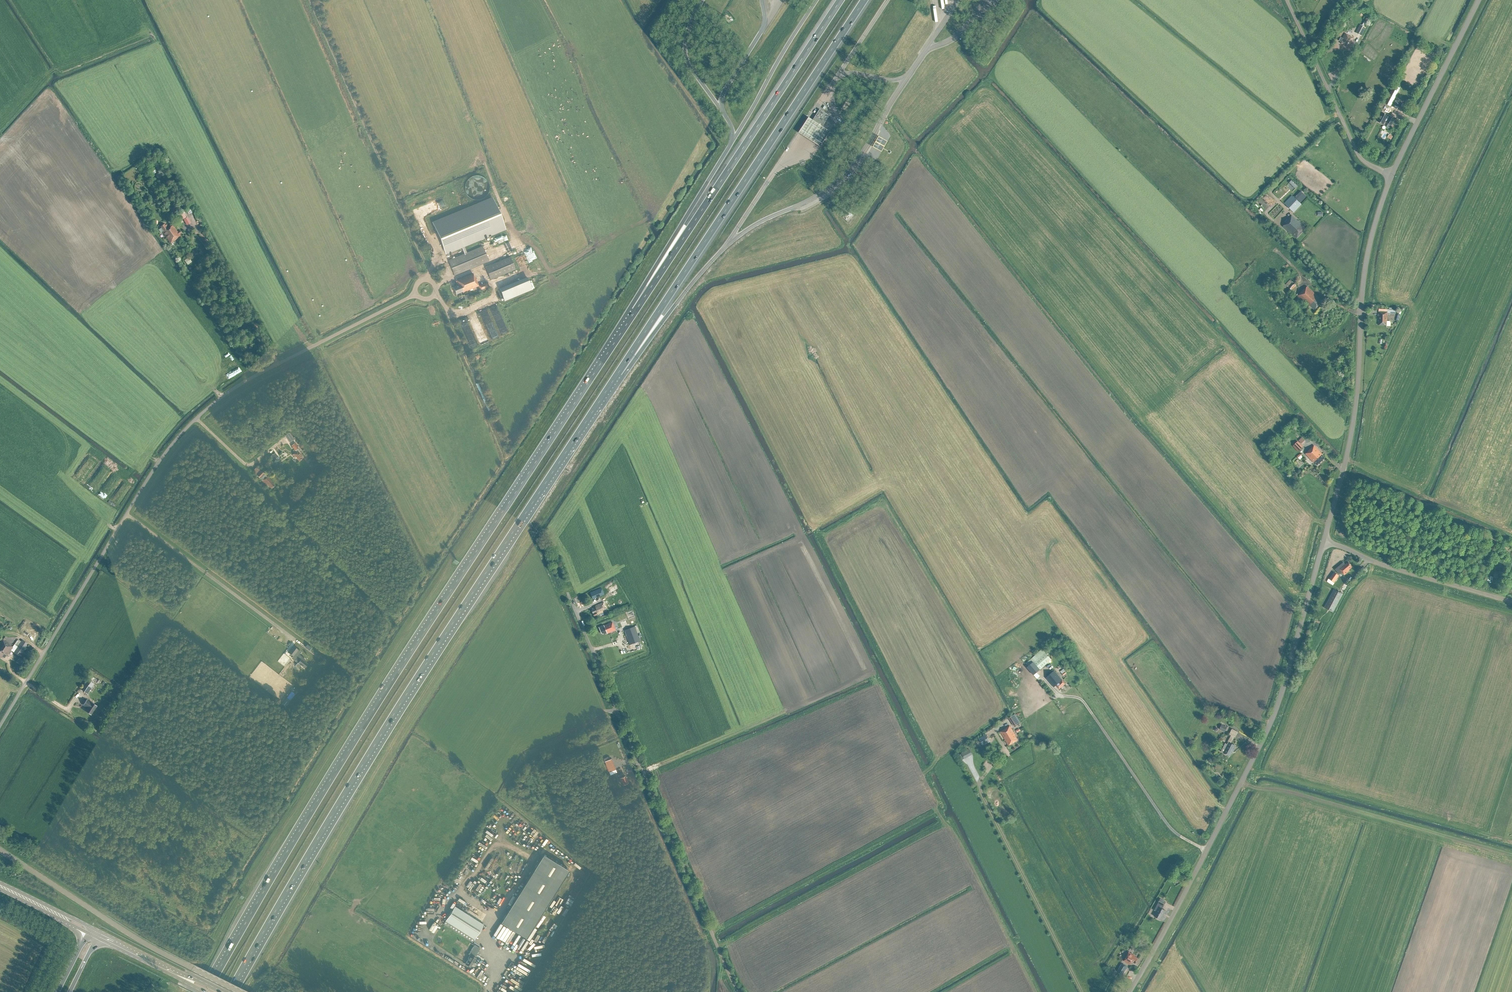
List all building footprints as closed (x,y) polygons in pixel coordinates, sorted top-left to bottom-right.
[(1361,36),(1365,28),(1360,25),(1355,33),(1361,36)] [(1348,47),(1351,43),(1353,38),(1345,34),(1343,38),(1344,39),(1341,43),(1348,47)] [(1399,86),(1393,83),(1383,102),(1389,105),(1399,86)] [(821,127),(829,115),(819,109),(812,121),(821,127)] [(1389,117),(1387,116),(1388,116),(1382,113),(1377,121),(1383,124),(1385,121),(1387,122),(1386,122),(1391,125),(1394,119),(1389,116),(1389,117)] [(799,134),(820,148),(830,133),(809,119),(799,134)] [(880,152),(881,153),(887,143),(885,142),(880,139),(878,138),(872,148),(874,150),(880,152)] [(161,176),(166,174),(161,165),(156,167),(159,172),(155,174),(157,178),(161,176)] [(857,165),(849,175),(851,177),(859,167),(857,165)] [(467,181),(466,182),(465,184),(465,186),(465,188),(465,191),(466,193),(467,195),(469,197),(471,198),(473,199),(477,200),(480,200),(482,199),(485,197),(487,195),(488,194),(489,192),(489,190),(490,188),(490,186),(489,183),(488,181),(486,179),(485,178),(483,176),(481,176),(479,175),(476,175),(474,175),(472,176),(470,177),(468,179),(467,181)] [(1295,188),(1298,186),(1291,180),(1289,182),(1295,188)] [(1294,212),(1301,204),(1292,195),(1285,203),(1294,212)] [(1264,212),(1272,202),(1265,196),(1257,205),(1264,212)] [(464,254),(466,253),(464,246),(505,229),(501,221),(503,220),(502,218),(500,219),(492,198),(432,223),(445,254),(461,247),(464,254)] [(1297,238),(1305,228),(1301,225),(1301,224),(1291,215),(1285,223),(1283,226),(1292,234),(1293,234),(1297,238)] [(167,229),(164,224),(160,226),(161,228),(159,229),(160,232),(162,231),(170,243),(180,236),(179,234),(182,232),(180,230),(177,232),(173,225),(167,229)] [(454,275),(488,261),(482,246),(466,253),(464,254),(448,260),(454,275)] [(518,262),(527,258),(525,253),(516,257),(518,262)] [(490,280),(515,269),(510,257),(485,267),(490,280)] [(478,286),(475,277),(474,277),(473,273),(456,280),(458,285),(453,287),(456,294),(462,292),(478,286)] [(504,302),(532,290),(527,277),(499,289),(504,302)] [(1319,297),(1307,286),(1304,289),(1304,288),(1297,295),(1309,306),(1308,306),(1311,309),(1312,308),(1314,310),(1322,301),(1318,298),(1319,297)] [(1395,313),(1395,309),(1379,309),(1379,311),(1378,320),(1378,325),(1386,325),(1386,321),(1387,321),(1387,314),(1391,315),(1391,313),(1395,313)] [(505,321),(497,324),(501,335),(509,332),(505,321)] [(461,329),(463,328),(472,349),(479,346),(474,333),(472,334),(470,331),(468,332),(465,327),(469,325),(468,322),(460,325),(461,329)] [(483,329),(476,332),(481,344),(489,341),(483,329)] [(1298,451),(1303,447),(1298,441),(1293,445),(1298,451)] [(1317,465),(1324,458),(1322,455),(1322,454),(1314,445),(1308,451),(1305,454),(1313,462),(1314,462),(1317,465)] [(298,448),(295,450),(296,452),(292,454),(294,457),(295,456),(298,461),(302,458),(301,457),(302,456),(299,451),(300,450),(298,448)] [(284,457),(288,454),(285,450),(281,453),(282,454),(280,456),(282,459),(284,457)] [(256,475),(261,471),(256,467),(252,471),(256,475)] [(77,488),(82,484),(67,469),(62,473),(77,488)] [(261,471),(256,475),(259,478),(260,478),(262,480),(261,480),(266,485),(267,484),(271,488),(274,485),(270,481),(271,480),(264,473),(264,474),(261,471)] [(1352,566),(1348,561),(1345,564),(1343,562),(1335,569),(1339,574),(1342,571),(1344,574),(1349,570),(1348,570),(1352,566)] [(1334,582),(1339,575),(1334,571),(1329,579),(1334,582)] [(618,592),(617,589),(619,588),(617,584),(613,586),(613,585),(609,586),(613,595),(618,592)] [(599,597),(604,594),(601,588),(596,590),(599,597)] [(1333,612),(1343,594),(1333,589),(1324,607),(1333,612)] [(598,613),(607,610),(603,602),(595,606),(592,608),(592,609),(591,610),(594,616),(597,614),(596,612),(597,611),(598,613)] [(602,634),(607,632),(607,633),(610,631),(610,632),(614,630),(610,621),(603,624),(604,625),(599,627),(602,634)] [(624,630),(626,634),(627,637),(629,644),(640,641),(635,626),(624,630)] [(18,638),(12,646),(9,645),(10,644),(2,639),(0,642),(0,657),(1,657),(2,656),(4,657),(6,655),(10,650),(14,652),(13,652),(19,656),(28,643),(22,639),(21,641),(18,638)] [(293,656),(297,650),(292,646),(288,653),(293,656)] [(1037,678),(1040,676),(1037,672),(1052,659),(1042,649),(1026,663),(1028,666),(1027,667),(1032,673),(1033,674),(1037,678)] [(302,657),(303,655),(301,653),(299,655),(294,661),(297,663),(295,665),(295,666),(297,668),(298,668),(300,665),(304,668),(307,664),(303,661),(305,659),(302,657)] [(275,670),(281,675),(289,665),(280,658),(274,665),(277,668),(275,670)] [(1059,688),(1065,683),(1053,669),(1047,674),(1048,675),(1046,677),(1054,687),(1056,685),(1059,688)] [(95,683),(97,679),(90,675),(88,678),(95,683)] [(87,693),(94,683),(87,679),(80,689),(87,693)] [(285,706),(296,693),(293,690),(282,703),(285,706)] [(91,702),(86,699),(83,704),(87,707),(85,711),(91,714),(97,705),(91,702)] [(1016,725),(1020,722),(1019,719),(1015,713),(1011,716),(1014,722),(1016,725)] [(1015,735),(1015,734),(1010,725),(1000,731),(1008,745),(1017,739),(1015,735)] [(1235,737),(1238,731),(1232,728),(1229,734),(1231,735),(1227,741),(1228,742),(1227,744),(1225,742),(1221,751),(1230,756),(1235,745),(1230,743),(1234,736),(1235,737)] [(1199,730),(1195,729),(1195,730),(1194,729),(1193,730),(1190,736),(1195,738),(1199,730)] [(983,745),(990,741),(986,734),(979,738),(983,745)] [(608,766),(607,767),(609,773),(620,768),(618,762),(613,763),(614,764),(608,766)] [(1215,768),(1222,772),(1226,767),(1219,762),(1215,768)] [(624,776),(623,775),(618,777),(622,785),(627,783),(624,776)] [(525,939),(567,871),(543,855),(500,923),(525,939)] [(471,881),(466,886),(470,889),(474,885),(471,881)] [(1163,906),(1166,901),(1160,898),(1158,903),(1154,910),(1156,911),(1154,915),(1161,919),(1166,910),(1161,908),(1163,905),(1163,906)] [(474,939),(483,924),(454,906),(445,921),(474,939)] [(475,955),(480,948),(474,945),(468,954),(470,955),(468,958),(468,959),(465,964),(470,967),(475,958),(474,957),(475,955)] [(1135,963),(1138,958),(1132,954),(1133,954),(1129,951),(1124,960),(1130,964),(1131,961),(1135,963)] [(504,973),(507,975),(514,965),(511,963),(504,973)] [(1122,963),(1117,971),(1122,974),(1127,966),(1122,963)]
